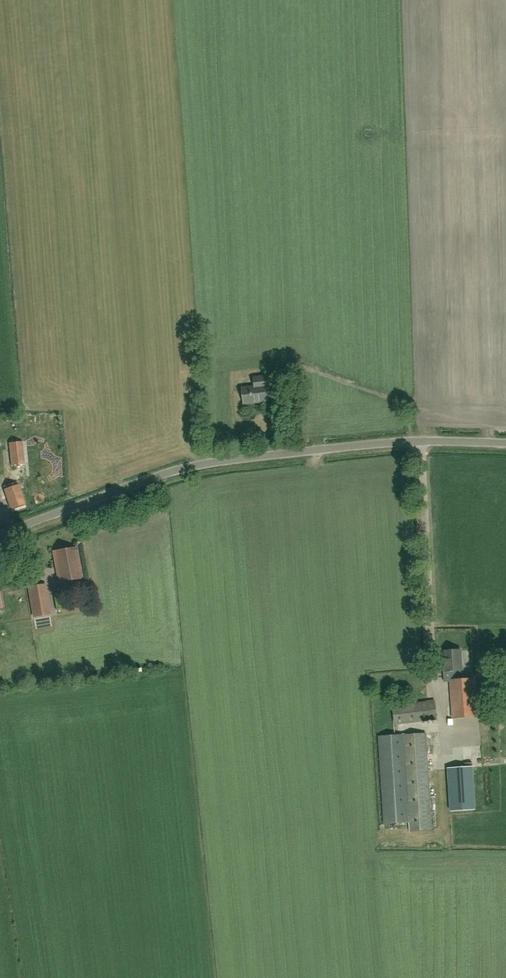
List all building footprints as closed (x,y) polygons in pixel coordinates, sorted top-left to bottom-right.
[(267,389),(277,387),(275,375),(260,377),(261,386),(243,388),(245,404),(268,401),(267,389)] [(0,420),(0,430),(21,426),(21,422),(7,424),(6,419),(0,420)] [(13,481),(26,479),(22,441),(9,443),(13,481)] [(11,508),(25,504),(18,485),(4,489),(11,508)] [(59,582),(82,577),(76,547),(54,551),(59,582)] [(50,614),(45,584),(29,587),(35,617),(50,614)] [(453,718),(478,716),(475,678),(462,679),(461,670),(462,670),(461,650),(445,651),(446,671),(452,671),(453,679),(450,679),(453,718)] [(437,719),(435,700),(393,706),(395,725),(437,719)] [(431,829),(426,733),(379,736),(384,823),(409,822),(409,831),(431,829)] [(474,737),(475,744),(490,744),(489,736),(474,737)] [(474,753),(501,752),(501,744),(474,745),(474,753)] [(490,763),(489,753),(474,754),(475,764),(490,763)] [(450,810),(475,809),(472,767),(448,768),(450,810)]
